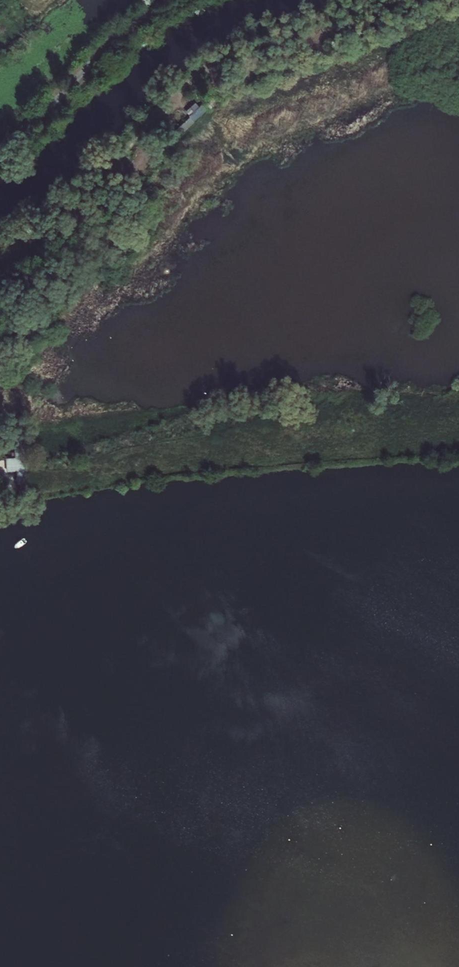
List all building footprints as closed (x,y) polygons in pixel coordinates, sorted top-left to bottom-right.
[(198,109),(174,131),(179,136),(202,114),(198,109)] [(30,460),(6,460),(6,492),(31,492),(30,460)]
